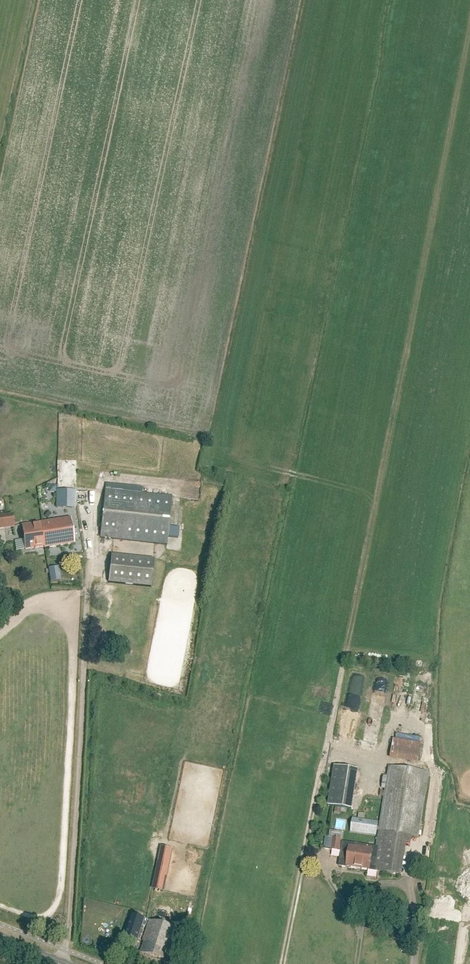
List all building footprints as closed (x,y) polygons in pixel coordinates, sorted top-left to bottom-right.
[(76,502),(77,460),(58,459),(57,502),(76,502)] [(168,544),(173,497),(105,489),(100,537),(168,544)] [(14,527),(12,515),(0,517),(0,529),(14,527)] [(45,549),(74,544),(70,518),(42,522),(22,525),(26,550),(45,547),(45,549)] [(151,587),(154,559),(112,555),(109,582),(151,587)] [(60,566),(49,567),(50,581),(61,581),(60,566)] [(418,764),(421,744),(393,739),(390,759),(418,764)] [(351,810),(358,770),(334,766),(327,806),(336,807),(342,808),(351,810)] [(407,836),(408,836),(418,837),(429,772),(390,766),(379,831),(407,836)] [(376,835),(378,821),(352,818),(350,832),(376,835)] [(340,839),(341,833),(330,831),(328,837),(325,837),(323,849),(339,851),(341,839),(340,839)] [(373,870),(377,846),(343,842),(339,866),(342,866),(342,865),(347,866),(369,869),(373,870)] [(163,891),(166,881),(163,880),(169,849),(162,848),(153,889),(163,891)] [(170,963),(181,930),(150,920),(143,941),(145,941),(141,953),(170,963)] [(138,940),(142,924),(131,921),(126,936),(138,940)]
